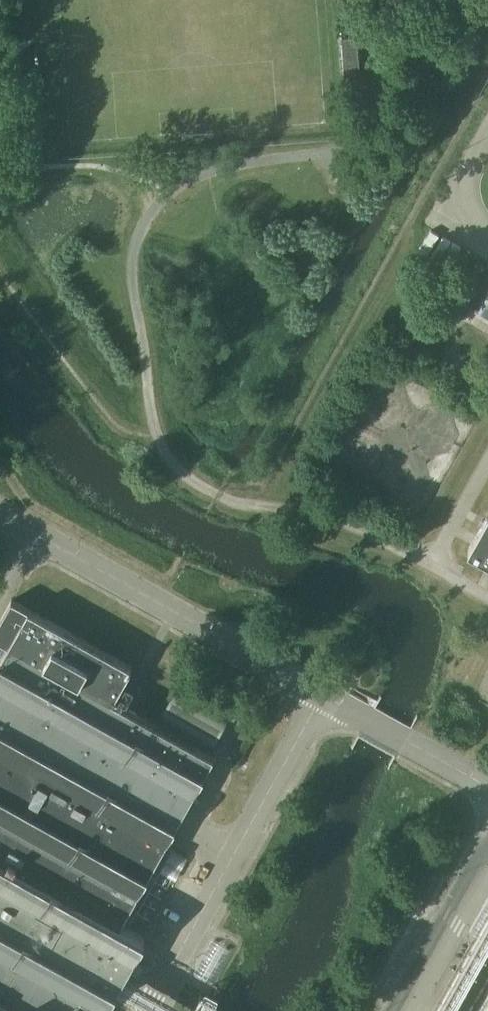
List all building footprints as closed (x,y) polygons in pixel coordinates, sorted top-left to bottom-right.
[(359,35),(343,36),(347,86),(363,85),(359,35)] [(469,550),(487,560),(487,515),(469,550)] [(146,937),(122,923),(215,754),(115,699),(133,667),(13,601),(0,624),(0,639),(9,644),(0,660),(0,1010),(105,1010),(146,937)] [(178,690),(160,723),(211,751),(229,718),(178,690)]
